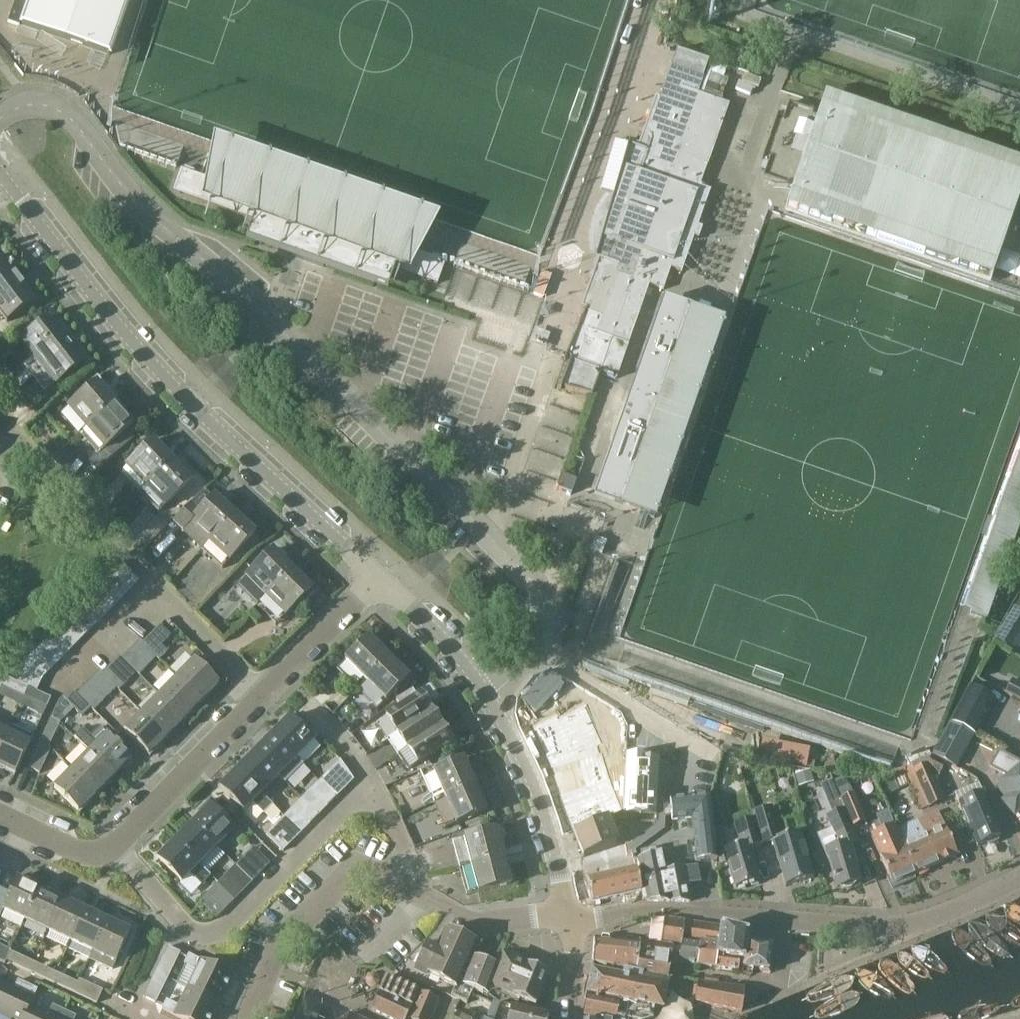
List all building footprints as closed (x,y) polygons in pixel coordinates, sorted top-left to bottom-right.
[(31,3),(23,26),(110,56),(130,0),(24,0),(31,3)] [(582,308),(587,310),(579,329),(576,328),(573,339),(574,340),(565,361),(567,361),(568,357),(572,360),(561,390),(594,396),(603,374),(618,380),(650,286),(665,291),(673,270),(684,273),(713,191),(702,187),(730,105),(699,94),(704,78),(672,67),(661,99),(656,98),(640,145),(631,142),(630,142),(615,194),(611,198),(609,201),(605,198),(600,212),(601,213),(598,219),(596,225),(595,232),(594,238),(595,245),(595,251),(597,258),(593,272),(594,273),(598,259),(599,260),(582,308)] [(789,207),(993,279),(1002,252),(1019,258),(1019,164),(827,97),(820,118),(815,116),(816,113),(791,104),(784,123),(779,121),(781,116),(780,116),(763,163),(764,164),(766,159),(771,160),(765,179),(789,187),(790,185),(796,187),(789,207)] [(210,141),(202,177),(420,253),(439,220),(441,218),(210,138),(210,141)] [(174,191),(255,219),(248,240),(279,251),(325,267),(391,289),(398,269),(439,284),(447,262),(420,253),(202,177),(182,169),(174,191)] [(8,323),(37,301),(2,256),(0,258),(0,312),(8,323)] [(668,309),(603,496),(653,513),(718,326),(668,309)] [(85,363),(51,319),(22,341),(57,385),(85,363)] [(81,435),(83,433),(117,404),(109,395),(112,393),(99,378),(84,391),(87,394),(63,414),(81,435)] [(117,404),(83,433),(91,442),(89,444),(98,455),(89,463),(98,472),(135,439),(128,430),(135,424),(117,404)] [(127,468),(147,488),(175,460),(156,441),(127,468)] [(175,460),(147,488),(166,508),(194,480),(175,460)] [(578,481),(564,477),(562,476),(558,490),(573,495),(578,481)] [(190,524),(210,543),(237,514),(217,496),(203,510),(195,502),(175,523),(184,531),(190,524)] [(237,514),(210,543),(231,562),(257,533),(237,514)] [(248,578),(267,597),(295,569),(287,562),(289,557),(282,550),(277,552),(275,550),(248,578)] [(123,564),(114,574),(131,590),(140,581),(123,564)] [(295,569),(267,597),(287,617),(303,601),(308,601),(318,591),(318,586),(308,577),(303,577),(295,569)] [(114,574),(105,582),(122,599),(131,590),(114,574)] [(105,582),(96,591),(114,608),(122,599),(105,582)] [(96,591),(88,600),(105,617),(114,608),(96,591)] [(88,600),(79,609),(96,625),(105,617),(88,600)] [(79,609),(71,617),(88,634),(96,625),(79,609)] [(71,617),(62,626),(79,643),(88,634),(71,617)] [(62,626),(53,635),(70,652),(79,643),(62,626)] [(161,626),(143,644),(157,658),(160,661),(169,652),(162,645),(171,636),(161,626)] [(53,635),(45,644),(62,661),(70,652),(53,635)] [(346,662),(366,682),(390,658),(370,638),(346,662)] [(140,641),(123,658),(137,673),(140,676),(157,658),(143,644),(140,641)] [(45,644),(36,652),(53,669),(62,661),(45,644)] [(36,652),(26,662),(44,678),(53,669),(36,652)] [(120,656),(103,674),(117,688),(120,691),(137,673),(123,658),(120,656)] [(390,658),(366,682),(355,693),(368,706),(373,702),(379,708),(410,677),(390,658)] [(196,660),(178,678),(202,702),(220,684),(196,660)] [(17,682),(29,688),(37,692),(44,678),(26,662),(17,682)] [(100,671),(77,694),(91,708),(95,712),(117,688),(103,674),(100,671)] [(2,687),(25,697),(29,688),(17,682),(6,677),(3,685),(2,687)] [(178,678),(160,696),(184,720),(202,702),(178,678)] [(1014,681),(1006,695),(1019,702),(1019,684),(1014,681)] [(976,735),(995,700),(971,687),(952,722),(974,734),(976,735)] [(29,688),(25,697),(48,708),(52,699),(37,692),(29,688)] [(390,739),(397,734),(432,710),(421,695),(418,697),(413,690),(397,702),(402,708),(379,724),(390,739)] [(91,708),(77,694),(74,691),(66,700),(83,717),(91,708)] [(160,696),(143,714),(167,737),(184,720),(160,696)] [(533,727),(532,728),(533,728),(551,768),(551,769),(552,769),(554,775),(561,800),(574,832),(612,817),(624,812),(611,780),(611,777),(609,771),(606,760),(603,753),(601,753),(599,747),(605,744),(604,743),(604,744),(587,707),(588,707),(587,706),(582,708),(561,718),(560,716),(560,715),(533,727)] [(397,734),(407,750),(442,726),(432,710),(397,734)] [(167,737),(143,714),(125,732),(149,755),(167,737)] [(279,724),(280,728),(273,735),(297,759),(315,741),(291,717),(286,716),(279,724)] [(52,719),(40,744),(49,748),(61,724),(52,719)] [(946,763),(956,768),(974,734),(952,722),(933,756),(946,763)] [(0,750),(0,767),(16,775),(34,737),(11,726),(8,734),(0,750)] [(442,726),(407,750),(418,766),(453,742),(442,726)] [(72,734),(75,737),(82,730),(79,727),(72,734)] [(108,735),(101,727),(92,736),(83,728),(82,730),(75,737),(90,753),(114,776),(123,768),(127,769),(132,764),(130,760),(132,758),(108,735)] [(263,740),(264,744),(256,753),(279,777),(287,784),(305,767),(297,759),(273,735),(272,737),(268,735),(263,740)] [(49,748),(40,744),(29,769),(41,774),(52,749),(49,748)] [(999,752),(990,768),(1010,779),(998,790),(1007,801),(1003,804),(1014,817),(1018,814),(1019,816),(1019,764),(999,752)] [(90,753),(73,770),(97,794),(114,776),(90,753)] [(256,753),(238,771),(262,794),(279,777),(256,753)] [(624,813),(624,815),(657,816),(658,800),(660,768),(660,766),(646,765),(647,756),(627,755),(624,813)] [(933,756),(928,765),(936,783),(946,763),(933,756)] [(434,774),(446,800),(477,786),(465,760),(434,774)] [(338,763),(320,782),(337,798),(355,780),(338,763)] [(916,776),(929,807),(944,801),(936,783),(928,765),(913,771),(911,767),(904,770),(908,779),(916,776)] [(660,768),(658,800),(673,777),(660,768)] [(97,794),(73,770),(55,789),(79,812),(97,794)] [(228,775),(229,779),(220,789),(244,812),(253,804),(265,816),(274,806),(262,794),(238,771),(237,772),(233,770),(228,775)] [(810,771),(796,776),(799,786),(813,781),(810,771)] [(320,782),(302,799),(319,816),(337,798),(320,782)] [(477,786),(446,800),(457,825),(488,811),(477,786)] [(830,863),(838,889),(842,888),(850,889),(857,883),(861,882),(850,845),(860,842),(853,827),(846,811),(842,801),(839,793),(826,798),(833,815),(828,818),(832,829),(818,835),(830,863)] [(1000,839),(1003,838),(984,794),(960,804),(979,848),(988,844),(991,846),(1000,843),(1000,839)] [(718,861),(711,797),(671,801),(673,821),(693,819),(698,863),(718,861)] [(842,801),(846,811),(853,827),(864,822),(853,797),(842,801)] [(302,799),(285,817),(302,834),(319,816),(302,799)] [(236,829),(232,826),(235,823),(212,800),(200,812),(203,815),(194,823),(218,847),(236,829)] [(633,843),(626,845),(629,858),(634,856),(637,855),(636,851),(665,830),(666,801),(658,800),(657,816),(657,822),(655,823),(655,827),(640,837),(641,838),(632,843),(633,843)] [(753,813),(755,819),(763,846),(774,842),(787,887),(814,879),(801,833),(782,838),(773,808),(753,813)] [(908,879),(917,875),(898,831),(896,826),(895,827),(888,811),(878,816),(885,831),(873,837),(891,878),(890,878),(895,889),(909,883),(908,879)] [(940,813),(898,831),(917,875),(958,857),(940,813)] [(302,834),(285,817),(267,835),(284,851),(302,834)] [(612,817),(574,832),(582,852),(582,853),(584,859),(587,857),(593,855),(614,847),(615,846),(616,844),(616,842),(616,841),(615,837),(615,836),(613,830),(616,828),(612,817)] [(763,846),(755,819),(736,824),(742,845),(726,850),(724,845),(716,848),(722,868),(730,865),(737,888),(760,882),(750,849),(763,846)] [(194,823),(176,841),(200,865),(218,847),(194,823)] [(587,857),(584,859),(587,870),(586,871),(594,904),(642,893),(642,892),(634,856),(629,858),(626,845),(633,843),(632,843),(625,830),(623,826),(615,836),(615,837),(616,841),(616,842),(616,844),(615,846),(614,847),(593,855),(587,857)] [(465,840),(472,867),(505,858),(497,831),(465,840)] [(200,865),(176,841),(158,859),(182,883),(191,875),(202,886),(212,876),(200,865)] [(254,848),(237,866),(254,882),(271,865),(254,848)] [(648,903),(670,903),(665,874),(662,856),(658,857),(656,849),(641,852),(643,860),(640,861),(646,891),(642,892),(642,893),(644,902),(648,901),(648,903)] [(505,858),(472,867),(479,894),(512,885),(505,858)] [(237,866),(219,884),(236,900),(254,882),(237,866)] [(665,874),(670,903),(691,903),(687,887),(701,884),(699,867),(665,874)] [(26,921),(41,890),(17,879),(11,894),(0,889),(0,918),(4,910),(26,921)] [(236,900),(219,884),(201,902),(218,919),(236,900)] [(26,921),(48,931),(63,900),(41,890),(26,921)] [(48,931),(71,942),(86,911),(63,900),(48,931)] [(71,942),(94,952),(108,921),(86,911),(71,942)] [(665,920),(662,946),(673,948),(673,946),(682,947),(683,939),(686,923),(665,920)] [(108,921),(94,952),(117,963),(131,932),(108,921)] [(721,928),(686,923),(683,939),(703,942),(719,944),(721,928)] [(721,928),(719,944),(718,957),(746,960),(748,944),(749,935),(721,928)] [(468,1004),(473,991),(465,988),(476,960),(471,958),(477,944),(469,941),(471,938),(456,932),(455,934),(448,931),(439,949),(429,945),(429,944),(428,944),(417,969),(457,988),(457,986),(461,988),(456,999),(468,1004)] [(594,963),(637,973),(643,944),(611,941),(609,938),(603,938),(601,940),(595,940),(594,963)] [(673,948),(671,962),(700,965),(703,942),(683,939),(682,947),(673,946),(673,948)] [(740,973),(744,973),(746,960),(718,957),(719,944),(703,942),(700,965),(740,970),(740,973)] [(662,947),(643,944),(637,973),(668,979),(671,962),(673,948),(662,946),(662,947)] [(773,947),(748,944),(746,960),(744,973),(752,975),(753,968),(761,970),(763,972),(771,973),(772,966),(770,963),(773,947)] [(169,947),(156,973),(169,979),(181,954),(169,947)] [(7,961),(30,972),(34,963),(12,952),(7,961)] [(198,970),(189,988),(221,1004),(234,977),(202,961),(189,955),(185,964),(198,970)] [(465,988),(473,991),(484,995),(487,987),(536,1007),(549,975),(526,965),(503,957),(498,969),(476,960),(465,988)] [(30,972),(53,983),(57,973),(34,963),(30,972)] [(594,963),(612,967),(611,975),(593,971),(588,994),(585,1016),(596,1017),(604,1018),(653,1018),(655,1018),(657,1008),(664,1009),(668,986),(673,980),(668,979),(637,973),(594,963)] [(53,983),(75,993),(81,980),(80,980),(79,984),(57,973),(53,983)] [(169,979),(156,973),(144,998),(157,1004),(169,979)] [(696,1002),(743,1011),(746,988),(720,983),(721,977),(708,974),(706,981),(700,980),(696,1002)] [(373,1011),(391,1018),(432,1018),(440,1000),(419,992),(397,982),(397,983),(386,978),(373,1011)] [(81,980),(75,993),(98,1004),(104,991),(81,980)] [(12,1018),(24,1018),(30,1007),(30,1008),(38,990),(19,981),(14,991),(2,986),(0,990),(0,1015),(8,1018),(12,1018)] [(189,988),(180,1007),(167,1001),(163,1010),(182,1018),(214,1018),(221,1004),(189,988)] [(65,1012),(53,1006),(49,1016),(30,1008),(30,1007),(24,1018),(62,1018),(65,1012)] [(480,1018),(549,1018),(549,1017),(513,1010),(500,1008),(499,1014),(477,1007),(473,1016),(480,1018)]
